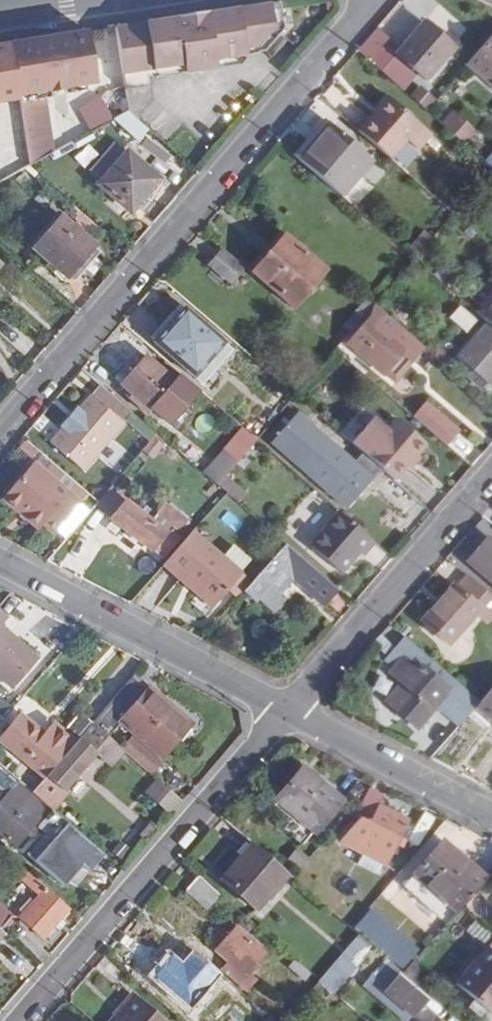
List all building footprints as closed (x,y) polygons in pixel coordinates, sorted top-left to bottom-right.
[(115,21),(128,105),(136,113),(153,93),(149,64),(259,47),(259,46),(265,45),(285,23),(281,0),(254,0),(186,10),(115,21)] [(394,48),(385,40),(371,57),(400,82),(416,63),(426,72),(453,41),(423,15),(394,48)] [(88,25),(11,37),(19,86),(21,97),(45,93),(51,92),(50,86),(64,83),(64,82),(63,75),(72,74),(73,81),(91,79),(95,73),(88,25)] [(466,58),(491,81),(491,28),(466,58)] [(0,38),(0,89),(19,86),(11,37),(0,38)] [(72,74),(63,75),(64,82),(73,81),(72,74)] [(433,96),(421,84),(413,93),(425,104),(433,96)] [(100,89),(78,102),(90,125),(113,113),(100,89)] [(388,91),(369,112),(373,114),(391,94),(388,91)] [(45,93),(21,97),(21,102),(22,103),(26,128),(28,137),(30,158),(53,146),(45,93)] [(373,114),(369,112),(358,125),(400,161),(430,126),(391,94),(373,114)] [(450,102),(439,116),(463,136),(474,123),(450,102)] [(142,140),(150,127),(126,111),(117,123),(142,140)] [(371,153),(329,116),(297,153),(339,189),(371,153)] [(88,144),(74,157),(85,169),(99,156),(88,144)] [(160,173),(130,146),(100,179),(131,206),(160,173)] [(93,239),(61,210),(33,242),(65,270),(93,239)] [(321,265),(280,230),(249,265),(290,300),(321,265)] [(241,262),(222,245),(210,260),(229,277),(241,262)] [(364,289),(339,319),(347,326),(373,297),(364,289)] [(481,310),(488,317),(491,320),(491,298),(481,310)] [(459,299),(448,311),(465,325),(476,314),(459,299)] [(192,368),(221,335),(182,300),(152,334),(192,368)] [(369,312),(348,335),(394,376),(424,341),(383,305),(373,316),(369,312)] [(487,377),(491,372),(491,320),(488,317),(458,351),(472,364),(466,369),(478,380),(483,374),(487,377)] [(142,347),(118,375),(149,401),(162,386),(181,403),(198,384),(179,368),(174,374),(142,347)] [(162,386),(149,401),(169,418),(181,403),(162,386)] [(88,389),(48,436),(79,463),(120,417),(88,389)] [(455,424),(423,395),(411,409),(443,437),(455,424)] [(344,503),(372,471),(295,405),(268,436),(344,503)] [(350,435),(389,468),(393,472),(424,436),(396,412),(386,425),(371,412),(350,435)] [(223,445),(203,468),(216,478),(224,469),(235,456),(223,445)] [(234,476),(245,462),(239,456),(227,470),(234,476)] [(35,465),(26,457),(0,487),(35,519),(39,514),(50,524),(72,498),(53,481),(59,475),(41,459),(35,465)] [(415,491),(393,472),(389,468),(376,483),(403,506),(415,491)] [(224,469),(216,478),(237,496),(245,487),(224,469)] [(106,484),(88,504),(105,520),(124,501),(106,484)] [(157,503),(143,517),(124,501),(105,520),(107,523),(101,528),(108,536),(115,529),(151,560),(169,540),(165,537),(178,522),(157,503)] [(361,547),(372,534),(338,505),(310,538),(340,564),(357,544),(361,547)] [(190,523),(163,554),(185,573),(186,572),(214,596),(226,581),(240,565),(238,564),(248,552),(230,537),(221,549),(190,523)] [(489,532),(468,557),(491,577),(491,535),(489,532)] [(337,583),(283,536),(243,582),(269,604),(282,590),(277,587),(292,570),(324,598),(337,583)] [(163,554),(161,557),(210,599),(214,596),(186,572),(185,573),(163,554)] [(240,565),(226,581),(235,588),(249,573),(240,565)] [(491,608),(491,590),(467,569),(458,578),(454,575),(421,612),(450,636),(479,601),(490,611),(491,608)] [(9,620),(0,612),(0,682),(11,691),(37,663),(1,630),(9,620)] [(411,636),(405,630),(394,643),(400,649),(411,636)] [(416,719),(435,698),(458,719),(474,699),(478,695),(411,636),(400,649),(394,643),(384,654),(392,659),(386,666),(397,675),(383,692),(397,704),(399,703),(416,719)] [(153,687),(150,690),(134,676),(94,722),(112,737),(124,724),(164,758),(194,722),(153,687)] [(478,695),(474,699),(478,702),(466,717),(477,726),(489,711),(491,714),(491,679),(478,695)] [(62,731),(53,741),(45,734),(21,714),(2,737),(47,777),(94,723),(82,713),(64,732),(62,731)] [(94,722),(94,723),(47,777),(34,792),(51,807),(54,809),(67,795),(64,791),(92,759),(109,773),(128,751),(112,737),(94,722)] [(54,724),(45,734),(53,741),(62,731),(54,724)] [(34,792),(23,783),(0,763),(0,790),(9,798),(0,809),(0,832),(16,846),(51,807),(34,792)] [(314,831),(344,799),(305,764),(276,796),(314,831)] [(172,811),(183,800),(165,784),(154,795),(172,811)] [(358,816),(364,818),(340,843),(363,854),(385,864),(389,866),(411,821),(379,806),(384,797),(370,791),(358,816)] [(105,854),(62,816),(28,855),(65,886),(83,866),(90,872),(105,854)] [(448,925),(462,910),(488,880),(447,843),(407,888),(448,925)] [(257,912),(290,875),(255,844),(222,881),(257,912)] [(379,876),(385,864),(363,854),(358,865),(379,876)] [(61,919),(72,908),(32,873),(24,882),(41,897),(22,919),(45,938),(54,927),(60,932),(67,924),(61,919)] [(209,910),(222,895),(200,876),(187,891),(209,910)] [(0,904),(0,929),(2,930),(14,916),(0,904)] [(357,928),(404,969),(416,956),(369,915),(357,928)] [(244,981),(267,953),(238,928),(215,953),(233,969),(228,975),(244,990),(248,985),(244,981)] [(332,991),(335,994),(375,949),(359,936),(320,981),(332,991)] [(489,950),(455,987),(491,1020),(491,952),(489,950)] [(193,1011),(223,977),(193,951),(182,962),(175,956),(156,978),(193,1011)] [(303,979),(310,972),(296,960),(291,966),(303,979)] [(428,1001),(400,976),(386,991),(414,1016),(428,1001)] [(320,981),(301,1002),(312,1012),(332,991),(320,981)] [(123,1010),(113,1020),(163,1020),(132,993),(119,1008),(123,1010)]
